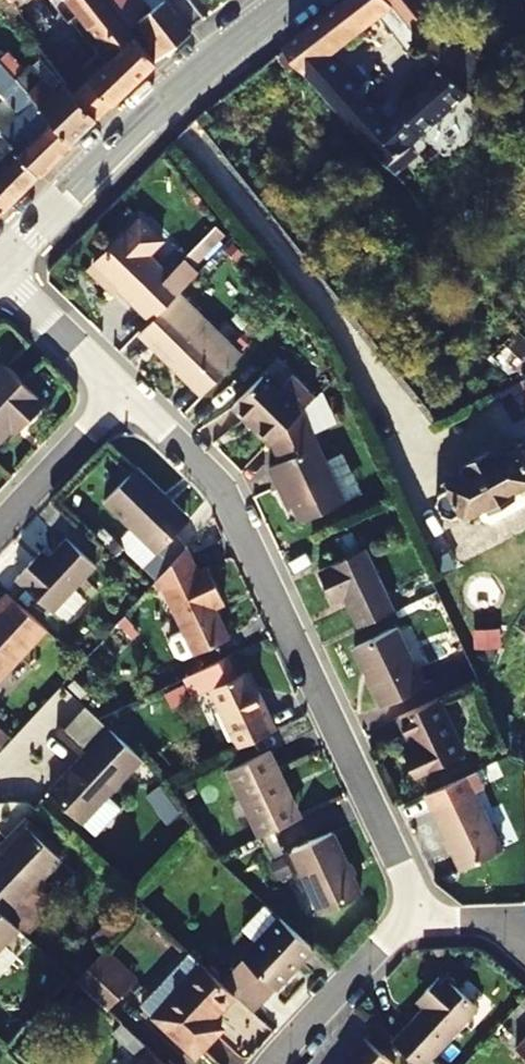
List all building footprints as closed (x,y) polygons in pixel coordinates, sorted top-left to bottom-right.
[(12,2),(10,0),(0,0),(0,11),(12,2)] [(92,62),(99,70),(89,78),(73,93),(98,118),(156,62),(109,0),(67,0),(107,49),(92,62)] [(156,62),(192,34),(164,1),(163,2),(161,0),(109,0),(156,62)] [(389,167),(415,146),(472,93),(448,69),(433,51),(416,67),(424,77),(409,91),(405,87),(392,101),(403,112),(392,123),(331,57),(383,16),(409,47),(421,36),(391,0),(349,0),(286,48),(299,67),(389,167)] [(421,36),(442,18),(428,0),(391,0),(421,36)] [(522,22),(524,19),(524,0),(503,0),(522,22)] [(491,74),(442,18),(421,36),(433,51),(448,69),(472,93),(491,74)] [(8,52),(0,58),(0,62),(72,143),(98,118),(73,93),(62,82),(54,90),(30,65),(25,70),(8,52)] [(72,143),(0,62),(0,94),(20,116),(1,134),(38,175),(72,143)] [(83,71),(89,78),(99,70),(92,62),(83,71)] [(0,173),(0,214),(1,215),(38,175),(1,134),(0,133),(0,171),(1,172),(0,173)] [(415,146),(389,167),(406,187),(431,165),(415,146)] [(111,294),(117,288),(151,322),(177,296),(196,275),(185,264),(172,278),(150,256),(163,243),(140,221),(89,273),(111,294)] [(240,358),(177,296),(151,322),(138,335),(202,397),(240,358)] [(524,358),(524,334),(515,326),(492,355),(515,372),(524,358)] [(45,404),(4,366),(0,370),(0,441),(16,423),(23,428),(45,404)] [(236,406),(272,442),(301,412),(304,409),(316,398),(293,377),(282,388),(267,373),(236,406)] [(339,385),(336,377),(304,409),(310,414),(339,385)] [(524,412),(524,384),(522,377),(497,388),(511,419),(524,412)] [(344,503),(301,412),(272,442),(274,444),(281,461),(270,468),(283,499),(287,498),(299,524),(344,503)] [(494,461),(490,453),(463,469),(467,476),(445,486),(447,490),(438,495),(435,504),(443,518),(451,518),(459,515),(463,522),(486,510),(490,517),(516,503),(512,495),(524,489),(524,470),(515,451),(494,461)] [(162,502),(166,498),(136,468),(104,502),(158,553),(186,525),(162,502)] [(15,579),(45,607),(51,612),(95,566),(68,539),(40,569),(32,562),(15,579)] [(204,567),(193,544),(159,580),(163,587),(171,584),(201,652),(234,636),(219,604),(229,600),(220,583),(213,565),(213,564),(204,567)] [(362,627),(393,612),(364,550),(317,572),(332,604),(348,596),(362,627)] [(47,630),(9,594),(0,604),(0,679),(47,630)] [(354,648),(378,701),(381,708),(424,688),(396,628),(354,648)] [(238,750),(276,733),(268,715),(264,716),(244,673),(234,678),(225,659),(182,678),(192,698),(210,689),(238,750)] [(439,700),(398,720),(414,755),(406,759),(415,778),(465,755),(439,700)] [(49,792),(79,822),(140,758),(109,729),(49,792)] [(280,790),(286,788),(269,751),(227,771),(259,838),(294,822),(280,790)] [(475,771),(424,795),(460,871),(501,852),(473,793),(483,789),(475,771)] [(300,819),(286,788),(280,790),(294,822),(300,819)] [(13,923),(25,910),(17,903),(61,858),(27,827),(0,855),(0,911),(13,923)] [(320,914),(360,895),(330,833),(291,852),(320,914)] [(270,857),(277,877),(294,870),(287,851),(270,857)] [(0,911),(0,948),(19,929),(13,923),(0,911)] [(242,957),(276,989),(314,949),(279,916),(242,957)] [(222,1030),(212,1019),(235,996),(189,953),(141,1005),(195,1057),(222,1030)] [(99,1004),(124,977),(99,954),(74,980),(99,1004)] [(415,1063),(425,1063),(477,1008),(441,974),(424,992),(432,999),(391,1042),(415,1063)] [(113,1032),(136,1054),(144,1045),(121,1024),(113,1032)] [(364,1039),(341,1063),(391,1063),(364,1039)] [(516,1050),(524,1058),(524,1041),(516,1050)] [(148,1050),(135,1063),(164,1063),(148,1050)]
